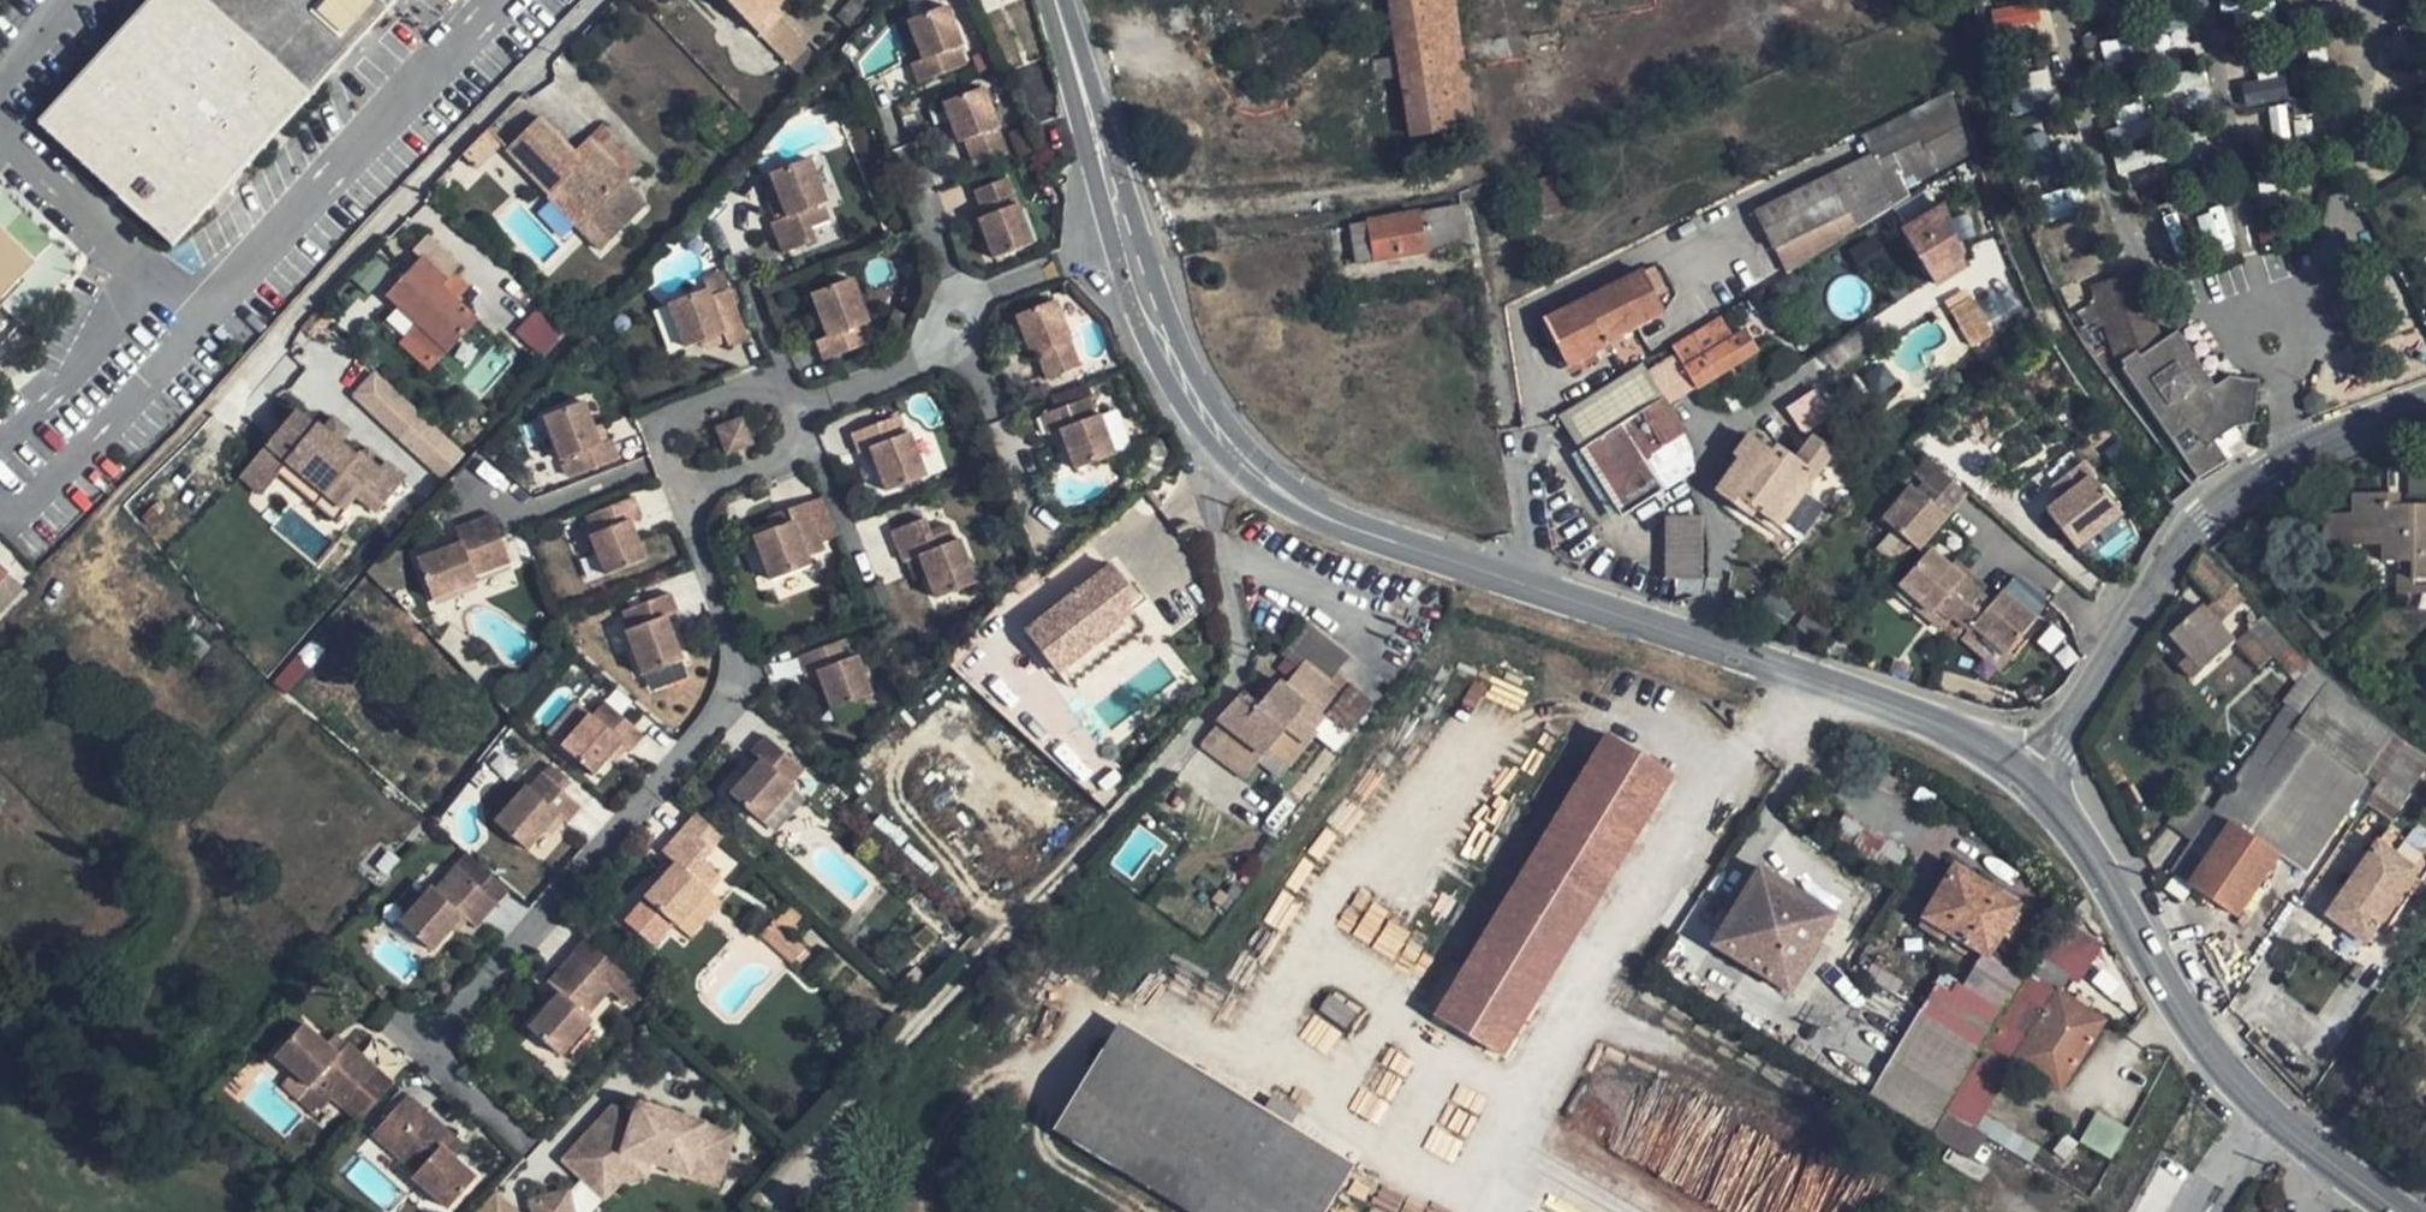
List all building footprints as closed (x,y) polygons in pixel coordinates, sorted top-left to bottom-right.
[(176,242),(316,88),(391,5),(395,0),(153,0),(42,122),(176,242)] [(754,30),(774,9),(783,0),(724,0),(754,30)] [(1409,133),(1469,122),(1450,0),(1388,0),(1409,133)] [(1991,9),(1993,34),(2038,30),(2036,5),(1991,9)] [(955,45),(941,7),(902,22),(917,60),(905,66),(913,85),(961,66),(954,46),(955,45)] [(785,62),(807,41),(774,9),(754,30),(785,62)] [(2284,75),(2241,80),(2244,104),(2287,99),(2284,75)] [(1004,154),(978,89),(939,105),(955,144),(961,143),(971,168),(1004,154)] [(1884,214),(1910,197),(1906,188),(1967,155),(1949,92),(1907,113),(1905,113),(1918,140),(1873,162),(1860,136),(1745,192),(1772,249),(1850,211),(1860,229),(1884,214)] [(724,136),(740,120),(732,111),(715,129),(724,136)] [(1905,113),(1860,136),(1873,162),(1918,140),(1905,113)] [(582,163),(573,153),(538,118),(505,152),(549,197),(558,188),(611,240),(645,207),(623,186),(629,180),(597,149),(582,163)] [(601,126),(573,153),(582,163),(597,149),(629,180),(642,168),(601,126)] [(822,206),(806,168),(768,183),(784,221),(767,228),(779,258),(812,245),(807,231),(825,223),(818,208),(822,206)] [(1566,170),(1515,189),(1528,223),(1579,203),(1566,170)] [(1030,244),(1004,179),(970,193),(981,218),(976,220),(991,261),(1030,244)] [(558,188),(549,197),(548,198),(600,250),(611,240),(558,188)] [(1942,202),(1967,258),(1996,246),(1972,191),(1942,202)] [(1400,254),(1468,240),(1460,206),(1349,227),(1355,262),(1387,257),(1390,260),(1395,262),(1399,258),(1400,254)] [(68,267),(20,218),(2,234),(0,232),(0,309),(13,321),(68,267)] [(414,324),(444,353),(476,320),(454,300),(441,287),(445,282),(458,268),(428,238),(412,253),(420,261),(386,297),(414,324)] [(2027,309),(2006,262),(1982,272),(1975,275),(1998,326),(2027,309)] [(1640,271),(1543,318),(1567,365),(1605,346),(1604,343),(1661,314),(1640,271)] [(820,361),(870,342),(863,323),(865,321),(848,279),(809,294),(826,337),(812,343),(820,361)] [(441,287),(454,300),(459,295),(445,282),(441,287)] [(743,340),(723,292),(704,300),(701,293),(662,308),(678,348),(717,334),(722,348),(743,340)] [(1945,294),(1933,301),(1937,309),(1942,306),(1966,345),(1982,335),(1959,296),(1949,302),(1945,294)] [(1077,367),(1052,301),(1013,316),(1028,356),(1033,354),(1043,380),(1077,367)] [(2119,367),(2160,343),(2159,341),(2136,301),(2081,333),(2093,352),(2101,348),(2111,352),(2119,367)] [(532,310),(514,333),(543,356),(562,333),(532,310)] [(314,340),(326,328),(315,318),(304,330),(314,340)] [(436,362),(444,353),(414,324),(406,334),(436,362)] [(1626,512),(1662,489),(1642,459),(1683,433),(1684,432),(1668,405),(1755,350),(1744,332),(1709,352),(1700,336),(1674,350),(1674,356),(1625,388),(1638,410),(1583,445),(1626,512)] [(2179,332),(2160,343),(2218,443),(2237,431),(2219,400),(2179,332)] [(2191,471),(2223,452),(2218,443),(2160,343),(2119,367),(2167,445),(2173,443),(2191,471)] [(295,348),(293,351),(292,355),(293,358),(296,360),(300,360),(303,358),(305,355),(304,351),(302,349),(299,348),(295,348)] [(440,479),(465,454),(374,368),(350,394),(440,479)] [(1619,379),(1563,414),(1583,445),(1638,410),(1625,388),(1619,379)] [(2228,385),(2224,400),(2251,411),(2257,396),(2228,385)] [(1812,388),(1785,408),(1803,433),(1830,413),(1812,388)] [(1076,468),(1115,452),(1099,414),(1096,416),(1088,397),(1040,415),(1048,434),(1059,429),(1076,468)] [(2224,400),(2219,400),(2237,431),(2251,411),(2224,400)] [(595,448),(578,406),(538,423),(556,465),(558,464),(566,482),(617,462),(609,442),(595,448)] [(324,492),(313,505),(334,522),(378,471),(357,452),(354,457),(315,425),(313,428),(293,413),(266,444),(324,492)] [(887,491),(927,476),(910,434),(907,435),(899,416),(849,436),(857,455),(871,449),(887,491)] [(739,421),(714,430),(724,454),(748,444),(739,421)] [(1663,491),(1692,473),(1692,461),(1690,449),(1688,444),(1683,433),(1642,459),(1662,489),(1663,491)] [(1810,471),(1773,445),(1769,452),(1744,435),(1732,453),(1737,457),(1715,491),(1779,537),(1783,532),(1777,527),(1807,484),(1803,481),(1810,471)] [(275,473),(313,505),(324,492),(266,444),(239,476),(259,492),(275,473)] [(1626,512),(1583,445),(1569,454),(1612,520),(1626,512)] [(2229,462),(2223,452),(2191,471),(2197,480),(2229,462)] [(2409,468),(2409,494),(2423,495),(2423,487),(2425,487),(2425,468),(2409,468)] [(1954,507),(1967,493),(1941,470),(1928,483),(1937,492),(1954,507)] [(2090,474),(2050,509),(2077,550),(2121,515),(2090,474)] [(1946,515),(1929,500),(1913,486),(1889,513),(1921,542),(1946,515)] [(1946,515),(1954,507),(1937,492),(1929,500),(1946,515)] [(2332,544),(2352,544),(2352,531),(2382,532),(2382,544),(2382,561),(2399,562),(2399,571),(2416,570),(2416,531),(2425,531),(2425,515),(2421,515),(2421,521),(2416,521),(2416,505),(2389,505),(2389,495),(2353,495),(2352,514),(2332,514),(2332,544)] [(632,497),(585,517),(593,536),(588,538),(604,577),(644,560),(628,521),(640,516),(632,497)] [(792,523),(753,538),(770,582),(810,567),(808,561),(827,553),(807,502),(787,510),(792,523)] [(972,573),(957,536),(953,538),(945,521),(928,528),(922,514),(888,527),(901,557),(917,552),(932,588),(972,573)] [(2272,514),(2254,530),(2270,549),(2289,533),(2272,514)] [(1703,515),(1664,515),(1665,577),(1703,577),(1703,515)] [(509,566),(489,519),(454,533),(461,547),(416,565),(431,603),(476,586),(474,580),(509,566)] [(2352,531),(2352,544),(2382,544),(2382,532),(2352,531)] [(2416,531),(2416,570),(2399,571),(2399,594),(2410,593),(2410,587),(2410,580),(2425,581),(2425,531),(2416,531)] [(1952,560),(1932,543),(1902,575),(1922,593),(1917,599),(1943,622),(1958,607),(1989,633),(1993,627),(2013,642),(2042,612),(2013,587),(2002,599),(1955,557),(1952,560)] [(2248,599),(2203,550),(2189,572),(2217,602),(2229,616),(2248,599)] [(1025,632),(1057,674),(1133,616),(1126,607),(1136,600),(1110,567),(1025,632)] [(670,592),(619,612),(628,632),(624,634),(642,678),(682,661),(663,619),(679,613),(670,592)] [(2220,624),(2229,616),(2217,602),(2208,610),(2220,624)] [(2236,641),(2220,624),(2208,610),(2204,606),(2171,635),(2189,656),(2181,663),(2194,678),(2236,641)] [(1133,616),(1057,674),(1068,689),(1145,632),(1133,616)] [(2273,658),(2289,645),(2287,643),(2263,617),(2255,625),(2254,626),(2248,631),(2273,658)] [(2261,668),(2273,658),(2248,631),(2236,641),(2236,642),(2261,668)] [(871,693),(856,654),(853,655),(845,636),(797,655),(804,675),(815,670),(832,709),(871,693)] [(2296,686),(2309,667),(2289,645),(2273,658),(2274,660),(2296,686)] [(286,693),(308,671),(294,657),(272,679),(286,693)] [(1343,694),(1330,683),(1304,662),(1285,686),(1279,681),(1258,707),(1243,694),(1219,720),(1221,722),(1212,733),(1244,758),(1253,747),(1263,756),(1269,748),(1292,766),(1318,733),(1336,746),(1372,701),(1352,685),(1343,694)] [(2329,681),(2311,663),(2309,667),(2296,686),(2286,701),(2305,715),(2266,772),(2249,761),(2188,852),(2186,850),(2172,870),(2239,916),(2281,855),(2304,871),(2333,828),(2370,774),(2364,770),(2391,730),(2329,681)] [(1338,674),(1330,683),(1343,694),(1352,685),(1338,674)] [(642,738),(603,705),(590,720),(587,718),(560,749),(591,776),(618,745),(629,754),(642,738)] [(805,768),(768,735),(753,750),(762,758),(731,794),(763,822),(794,787),(791,784),(805,768)] [(1589,911),(1672,775),(1607,735),(1527,865),(1437,1014),(1502,1054),(1589,911)] [(2406,744),(2381,782),(2345,835),(2318,874),(2314,879),(2343,899),(2379,925),(2398,900),(2404,905),(2425,876),(2425,856),(2388,829),(2409,797),(2425,808),(2425,758),(2406,744)] [(2345,835),(2381,782),(2370,774),(2333,828),(2345,835)] [(580,810),(541,776),(527,792),(523,789),(494,824),(525,852),(556,817),(566,826),(580,810)] [(715,848),(687,823),(664,850),(678,861),(647,896),(678,924),(710,888),(707,886),(719,872),(704,860),(715,848)] [(1989,955),(2019,904),(1955,865),(1924,917),(1983,953),(1964,986),(1958,982),(1953,991),(1959,994),(1959,996),(1986,1012),(2011,968),(1989,955)] [(1716,946),(1791,993),(1840,917),(1764,869),(1716,946)] [(2314,879),(2301,900),(2329,918),(2343,899),(2314,879)] [(495,905),(468,883),(459,893),(443,880),(431,893),(428,891),(399,925),(430,953),(460,918),(474,929),(495,905)] [(2093,912),(2083,895),(2071,907),(2061,922),(2075,933),(2093,912)] [(2366,943),(2379,925),(2343,899),(2329,918),(2286,978),(2325,1007),(2339,987),(2344,990),(2374,949),(2366,943)] [(610,988),(571,954),(547,981),(558,992),(526,1028),(559,1056),(590,1019),(586,1016),(610,988)] [(1989,1043),(2060,1090),(2104,1021),(2030,974),(1989,1043)] [(1355,1012),(1331,995),(1321,1010),(1346,1026),(1355,1012)] [(1118,1024),(1055,1130),(1195,1211),(1322,1211),(1352,1161),(1118,1024)] [(334,1056),(298,1026),(272,1058),(308,1087),(311,1083),(341,1108),(374,1069),(344,1044),(334,1056)] [(2330,1122),(2338,1113),(2318,1099),(2312,1107),(2330,1122)] [(737,1131),(639,1100),(630,1110),(608,1103),(565,1151),(574,1186),(526,1197),(530,1211),(592,1211),(614,1188),(639,1182),(651,1168),(718,1189),(737,1131)] [(442,1126),(413,1102),(380,1141),(410,1165),(406,1170),(443,1200),(469,1168),(432,1138),(442,1126)] [(2095,1110),(2080,1142),(2112,1157),(2127,1126),(2095,1110)] [(493,1190),(475,1211),(520,1211),(493,1190)]
